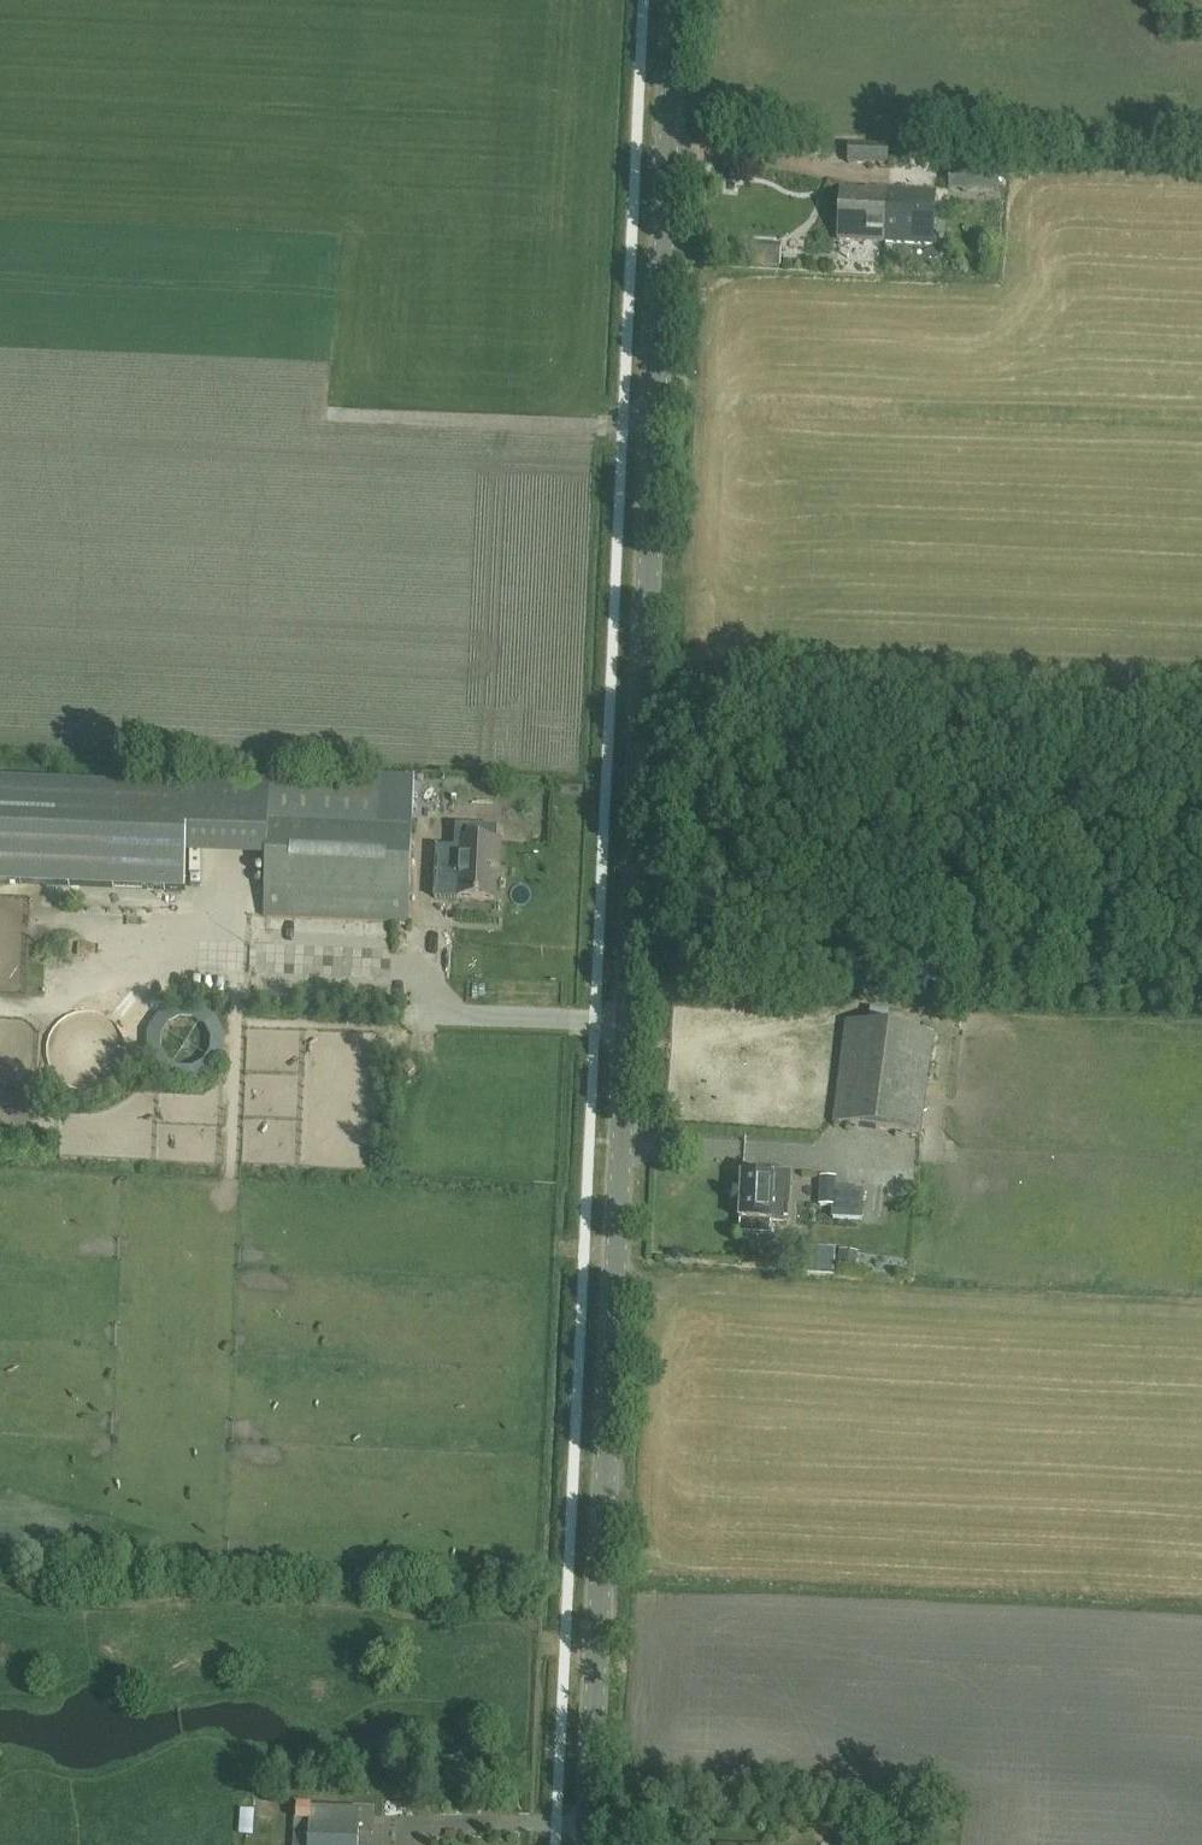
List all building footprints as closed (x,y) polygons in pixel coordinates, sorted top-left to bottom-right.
[(847,162),(889,164),(888,147),(850,147),(847,162)] [(899,153),(898,166),(916,167),(917,154),(899,153)] [(1001,184),(1002,162),(964,159),(962,182),(1001,184)] [(932,244),(935,190),(879,187),(879,191),(842,189),(839,238),(932,244)] [(781,248),(781,245),(751,243),(750,262),(781,264),(781,248)] [(186,890),(189,788),(0,781),(0,883),(186,890)] [(380,786),(269,781),(264,916),(408,922),(412,819),(379,818),(380,786)] [(500,863),(501,840),(460,837),(457,895),(495,897),(497,863),(500,863)] [(834,1121),(919,1132),(932,1032),(848,1021),(834,1121)] [(773,1177),(742,1176),(740,1219),(771,1221),(771,1219),(788,1220),(790,1172),(773,1172),(773,1177)] [(844,1175),(824,1174),(823,1174),(822,1202),(843,1203),(844,1175)] [(311,1831),(310,1844),(357,1844),(359,1810),(312,1808),(311,1831)]
